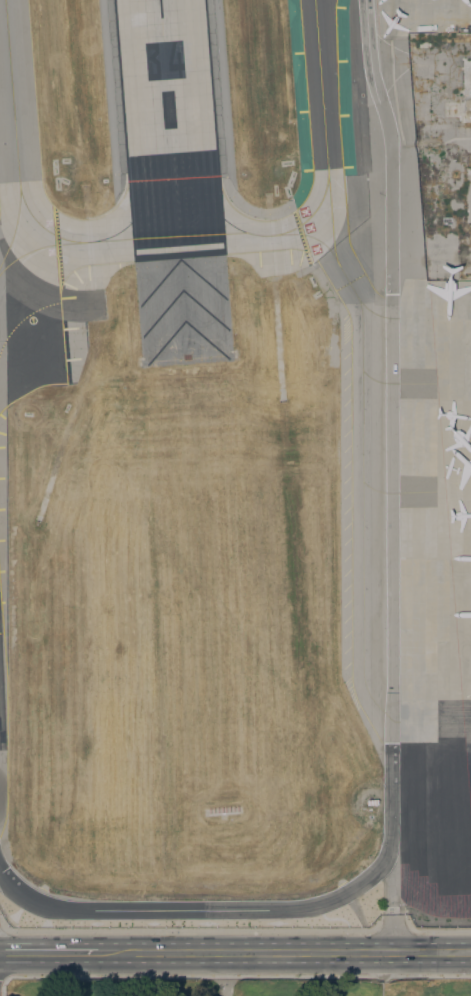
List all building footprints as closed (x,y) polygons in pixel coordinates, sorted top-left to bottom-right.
[(462,54),(470,54),(470,119),(462,119),(462,114),(461,114),(461,110),(463,110),(463,106),(457,106),(457,99),(442,99),(442,81),(462,81),(462,54)] [(462,119),(470,119),(470,123),(470,128),(464,128),(464,123),(462,123),(462,119)]
